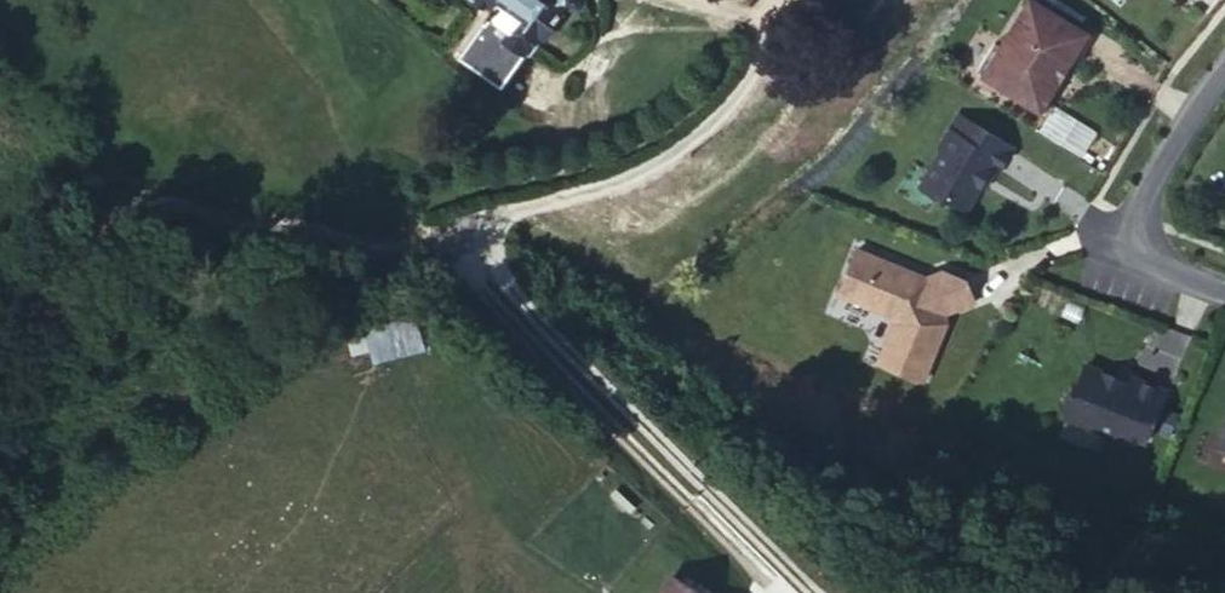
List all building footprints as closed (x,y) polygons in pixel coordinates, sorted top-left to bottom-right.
[(496,108),(560,17),(566,22),(572,24),(576,21),(580,17),(582,13),(581,9),(580,6),(572,0),(568,0),(560,6),(551,0),(460,0),(460,1),(490,21),(483,29),(489,33),(455,79),(496,108)] [(1036,0),(1031,0),(1008,39),(986,74),(1045,109),(1077,57),(1081,59),(1095,36),(1036,0)] [(980,70),(986,74),(1008,39),(1001,36),(980,70)] [(938,152),(918,186),(941,200),(947,199),(964,209),(978,186),(988,170),(993,173),(1011,147),(957,115),(937,147),(938,152)] [(978,186),(983,189),(993,173),(988,170),(978,186)] [(919,272),(866,250),(848,296),(899,315),(902,324),(887,363),(932,380),(953,323),(946,321),(948,313),(958,309),(982,301),(973,280),(950,272),(934,278),(929,280),(922,277),(919,272)] [(934,278),(919,272),(922,277),(929,280),(934,278)] [(946,321),(953,323),(958,309),(948,313),(946,321)] [(420,317),(348,328),(352,353),(375,349),(376,361),(426,353),(420,317)] [(1121,375),(1095,367),(1085,393),(1081,391),(1074,410),(1077,418),(1121,435),(1128,431),(1153,440),(1172,387),(1138,375),(1135,384),(1123,379),(1121,375)] [(1212,447),(1224,452),(1224,400),(1209,435),(1212,447)] [(671,570),(657,592),(711,592),(671,570)]
